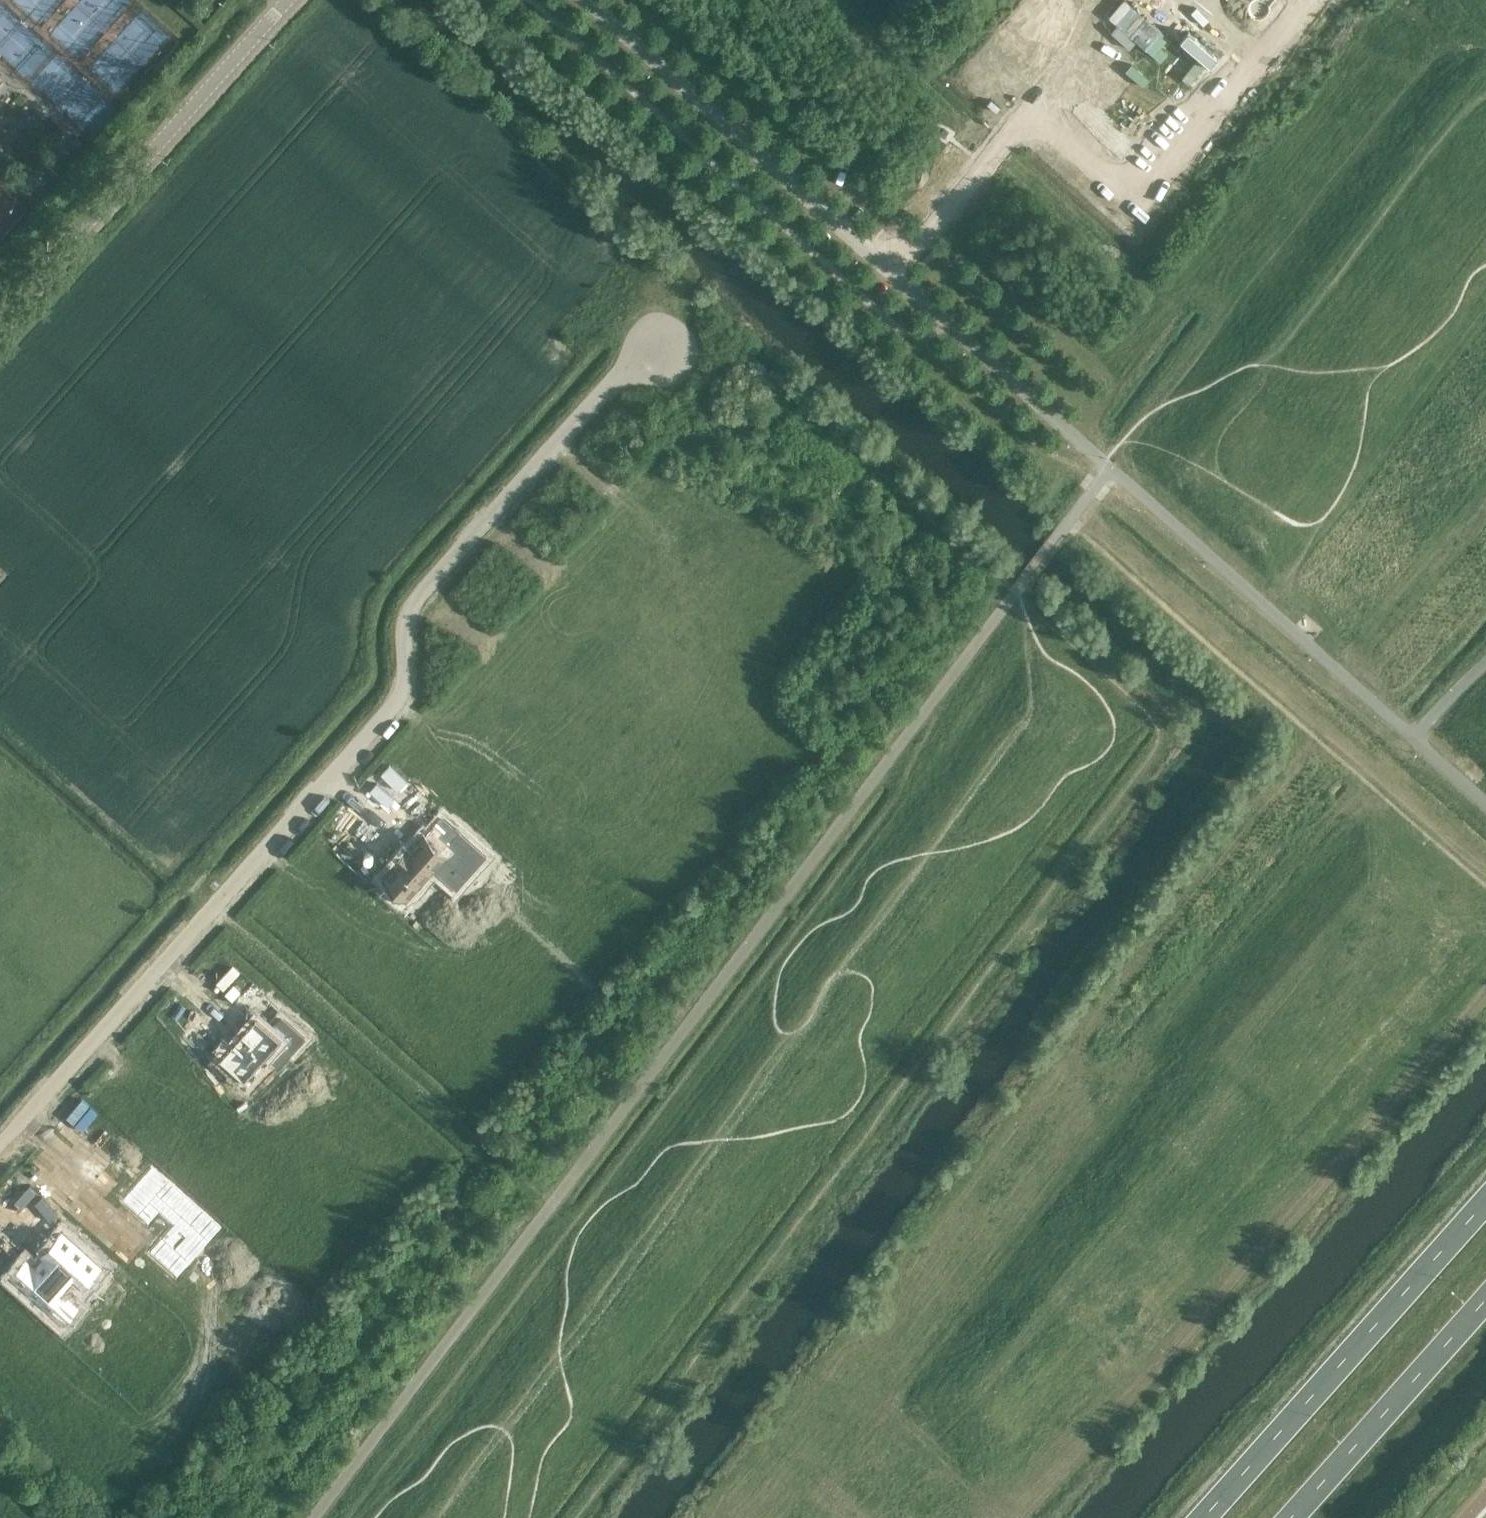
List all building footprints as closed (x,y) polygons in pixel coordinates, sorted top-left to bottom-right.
[(1265,34),(1293,0),(1224,0),(1265,34)] [(419,834),(383,878),(412,901),(448,857),(467,872),(482,854),(454,831),(438,850),(419,834)] [(281,1039),(293,1050),(305,1037),(281,1016),(271,1028),(257,1015),(220,1057),(245,1080),(266,1056),(281,1039)] [(139,1193),(153,1206),(152,1207),(153,1208),(144,1218),(143,1217),(128,1234),(157,1259),(201,1210),(132,1147),(101,1182),(127,1206),(139,1193)] [(36,1272),(23,1264),(12,1281),(56,1311),(67,1294),(60,1289),(75,1267),(87,1276),(99,1259),(56,1229),(47,1243),(53,1247),(36,1272)]
